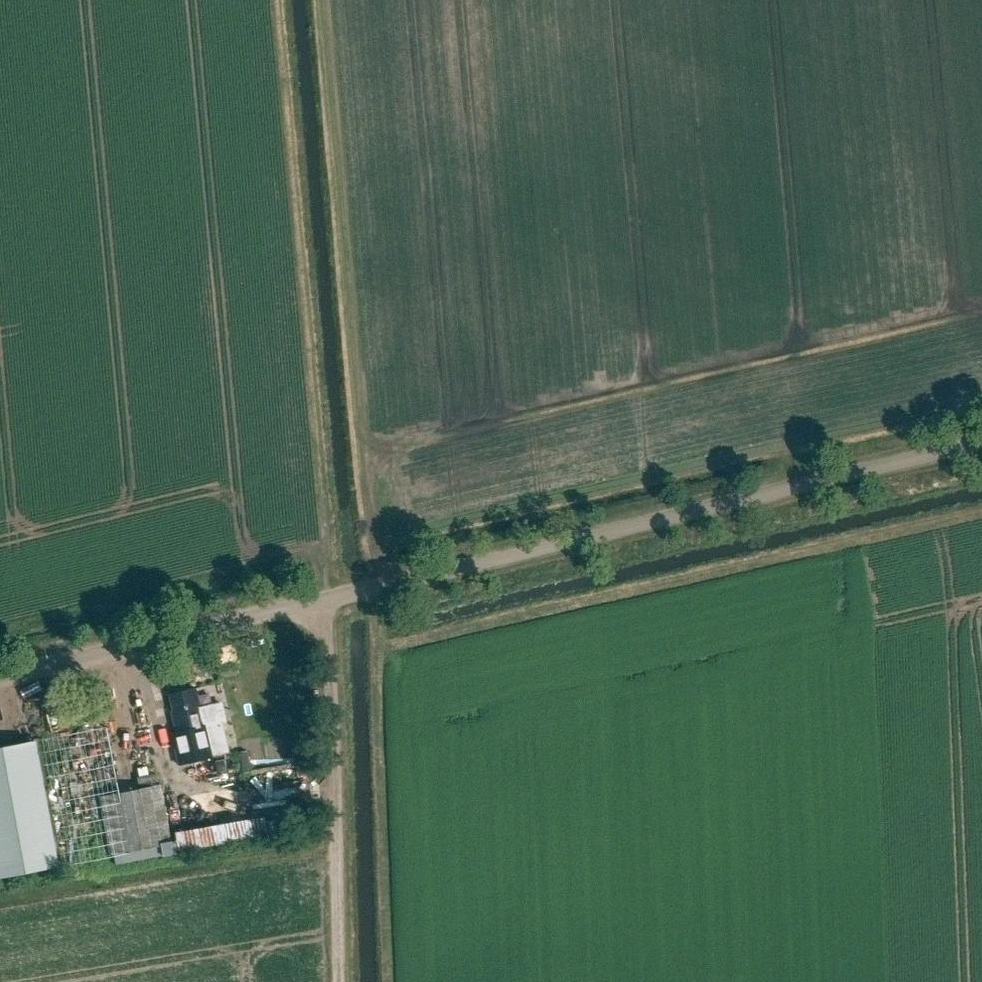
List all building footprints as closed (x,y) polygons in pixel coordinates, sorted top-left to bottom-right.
[(194,688),(167,695),(171,711),(170,711),(175,732),(171,733),(179,766),(229,754),(221,721),(227,720),(222,701),(199,706),(194,688)] [(37,738),(0,745),(0,877),(61,865),(37,738)] [(183,790),(182,788),(161,792),(159,786),(98,797),(109,855),(171,843),(172,848),(235,836),(228,800),(222,801),(218,783),(183,790)]
